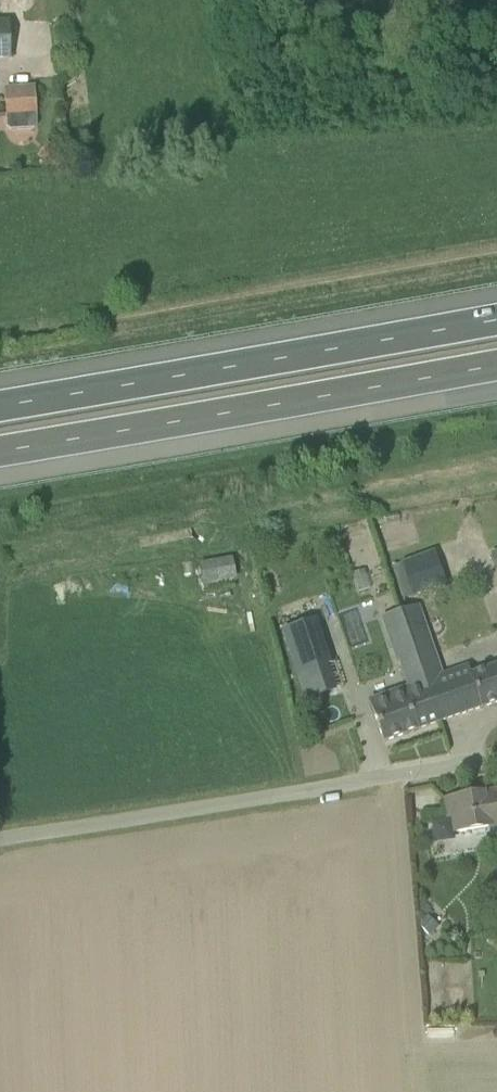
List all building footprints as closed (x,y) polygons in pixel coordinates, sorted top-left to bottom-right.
[(12,58),(11,24),(0,24),(0,59),(12,58)] [(5,91),(7,117),(37,115),(36,89),(5,91)] [(392,564),(402,596),(447,581),(436,549),(392,564)] [(200,561),(204,584),(238,578),(234,556),(200,561)] [(420,605),(401,611),(417,658),(436,651),(420,605)] [(359,607),(340,611),(349,646),(368,642),(359,607)] [(440,723),(426,683),(417,658),(401,611),(384,617),(409,688),(370,702),(384,743),(418,732),(418,731),(440,723)] [(332,666),(316,619),(282,631),(305,701),(326,695),(318,670),(332,666)] [(426,683),(440,723),(481,708),(482,709),(496,704),(496,667),(471,676),(469,668),(426,683)] [(446,800),(449,818),(453,817),(456,833),(489,828),(496,827),(496,792),(446,800)]
